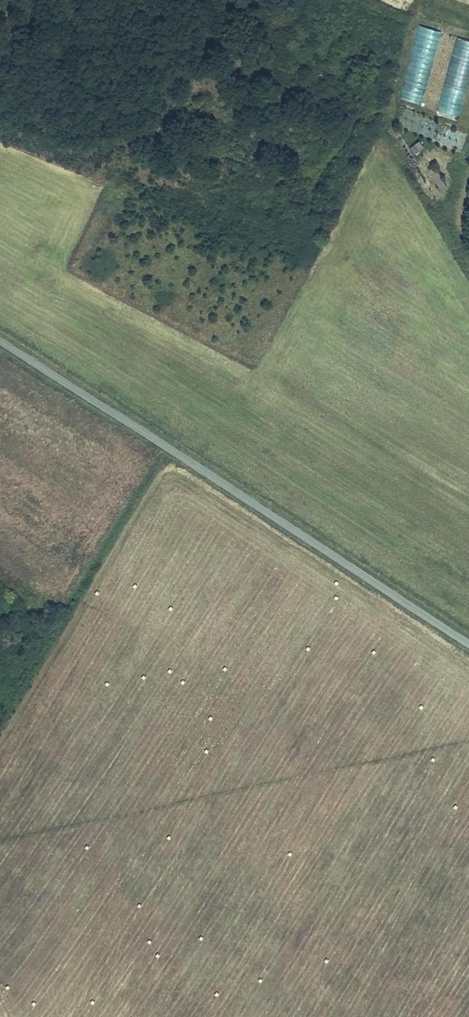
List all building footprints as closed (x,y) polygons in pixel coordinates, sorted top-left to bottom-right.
[(441,30),(417,24),(399,98),(422,104),(441,30)] [(461,115),(468,77),(468,39),(453,36),(438,110),(461,115)] [(420,140),(410,146),(415,153),(425,147),(420,140)] [(430,172),(441,191),(448,187),(437,168),(430,172)]
